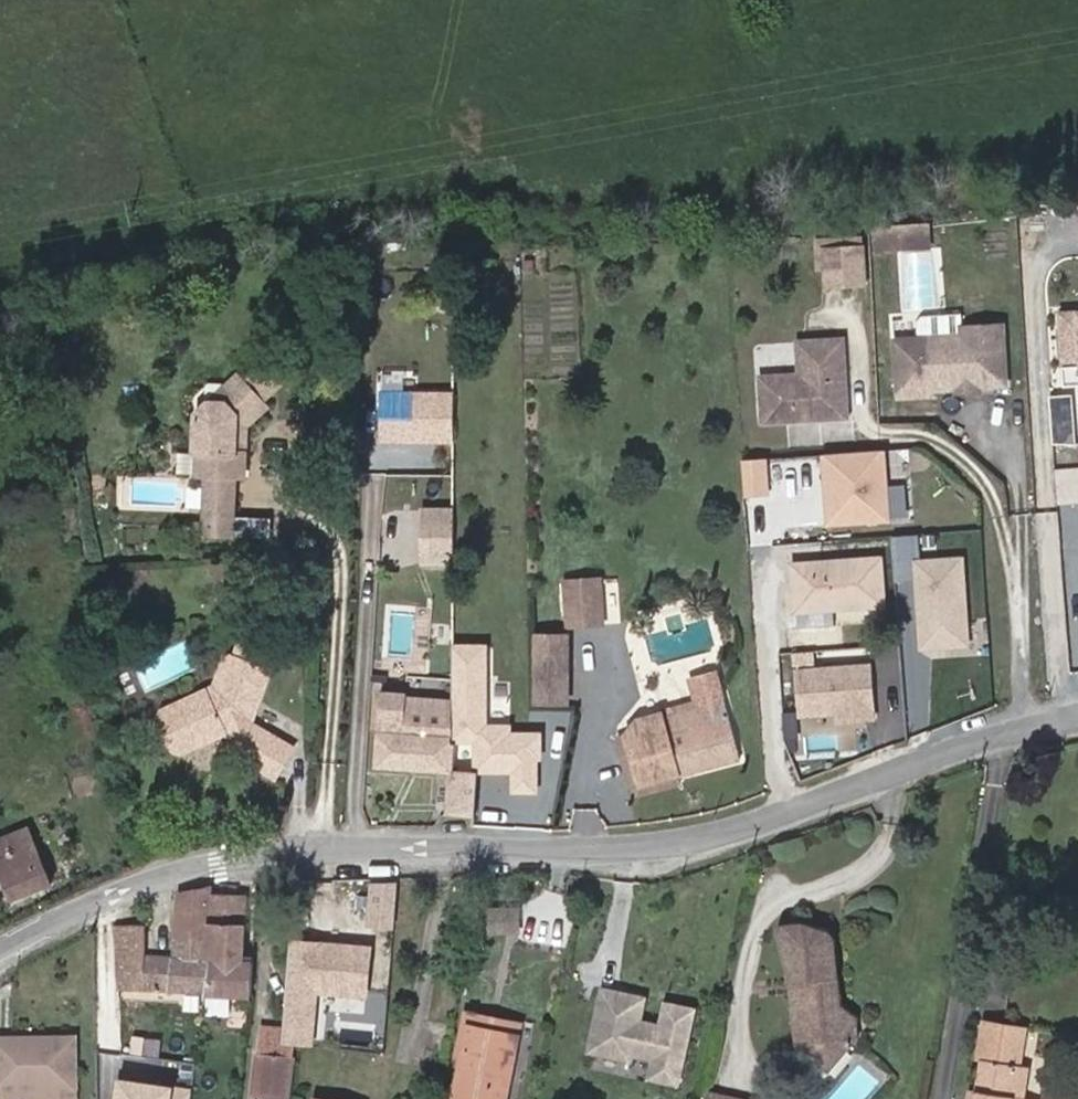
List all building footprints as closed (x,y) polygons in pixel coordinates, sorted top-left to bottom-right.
[(912,218),(859,224),(861,244),(913,239),(912,218)] [(811,263),(817,263),(815,243),(855,240),(854,232),(809,235),(811,263)] [(855,240),(815,243),(818,279),(857,277),(855,240)] [(1053,311),(1056,366),(1077,365),(1077,310),(1053,311)] [(922,383),(949,381),(949,374),(972,373),(972,379),(999,378),(996,321),(956,323),(957,332),(890,337),(892,379),(922,377),(922,383)] [(756,420),(791,418),(791,411),(802,411),(803,417),(839,415),(835,337),(788,341),(789,374),(755,377),(756,420)] [(1056,366),(1057,384),(1077,383),(1077,365),(1056,366)] [(189,436),(229,431),(239,431),(239,423),(261,404),(231,372),(219,383),(218,399),(202,398),(189,410),(189,436)] [(972,385),(972,379),(972,373),(949,374),(949,381),(949,385),(972,385)] [(373,433),(446,433),(446,385),(373,385),(373,433)] [(1061,445),(1062,417),(1045,417),(1044,444),(1061,445)] [(239,431),(230,432),(229,447),(238,447),(239,431)] [(230,432),(189,436),(188,447),(191,447),(191,470),(200,470),(198,530),(224,531),(225,513),(225,471),(237,472),(238,447),(229,447),(230,432)] [(744,456),(746,493),(771,492),(769,455),(744,456)] [(1061,500),(1077,499),(1077,465),(1058,466),(1061,500)] [(826,470),(782,473),(783,506),(827,503),(826,470)] [(447,538),(447,499),(416,499),(416,538),(447,538)] [(790,609),(878,602),(874,552),(787,559),(790,609)] [(917,553),(916,644),(969,645),(970,553),(917,553)] [(566,624),(599,623),(599,581),(566,580),(566,624)] [(801,625),(839,619),(837,608),(799,614),(801,625)] [(240,718),(259,666),(251,664),(257,645),(231,637),(225,655),(218,653),(208,684),(179,696),(183,705),(152,719),(164,745),(174,748),(199,736),(199,732),(207,728),(212,730),(219,728),(230,754),(269,770),(282,740),(241,723),(240,718)] [(480,640),(447,640),(447,696),(447,741),(465,740),(465,766),(499,766),(499,762),(509,762),(509,786),(531,785),(531,752),(535,752),(535,728),(504,728),(504,720),(480,720),(480,640)] [(798,719),(878,713),(873,645),(793,651),(798,719)] [(532,697),(564,698),(565,663),(534,662),(532,697)] [(694,696),(653,708),(633,714),(621,729),(628,753),(637,781),(700,762),(737,751),(711,665),(687,672),(694,696)] [(401,693),(401,690),(373,688),(369,763),(447,767),(447,741),(447,696),(401,693)] [(183,705),(179,696),(148,710),(152,719),(183,705)] [(631,791),(702,770),(700,762),(637,781),(628,753),(621,729),(613,731),(631,791)] [(472,769),(447,767),(447,815),(472,815),(472,769)] [(16,815),(0,819),(0,890),(38,876),(16,815)] [(400,878),(369,878),(369,924),(399,924),(400,878)] [(174,887),(169,931),(201,930),(206,881),(174,887)] [(201,956),(197,992),(241,994),(244,960),(236,959),(241,894),(210,894),(203,956),(201,956)] [(163,990),(165,955),(138,954),(139,911),(111,911),(113,989),(163,990)] [(511,914),(485,915),(486,936),(512,935),(511,914)] [(845,1013),(821,998),(818,978),(820,978),(822,975),(814,931),(811,929),(809,927),(783,925),(759,931),(758,933),(757,938),(773,976),(787,1048),(814,1066),(822,1055),(830,1061),(848,1034),(845,1013)] [(163,990),(197,992),(201,956),(198,955),(201,930),(169,931),(163,990)] [(274,1042),(290,1043),(302,1045),(308,991),(330,993),(335,946),(285,942),(274,1042)] [(644,995),(605,988),(594,1051),(636,1059),(637,1052),(658,1056),(655,1075),(684,1081),(698,1005),(668,1000),(664,1023),(640,1019),(644,995)] [(1015,1093),(1019,1058),(1014,1058),(1016,1022),(976,1018),(969,1098),(1014,1098),(1015,1093)] [(466,1035),(493,1042),(495,1029),(469,1023),(466,1035)] [(63,1077),(63,1027),(0,1027),(0,1076),(63,1077)] [(495,1029),(493,1042),(513,1046),(516,1034),(495,1029)] [(493,1042),(466,1035),(457,1072),(451,1098),(480,1098),(493,1042)] [(480,1098),(502,1098),(513,1046),(493,1042),(480,1098)] [(822,1055),(814,1066),(823,1072),(830,1061),(822,1055)] [(244,1098),(277,1098),(282,1066),(249,1062),(244,1098)] [(194,1082),(113,1074),(110,1098),(193,1098),(194,1082)] [(0,1076),(0,1091),(64,1090),(63,1077),(0,1076)]
